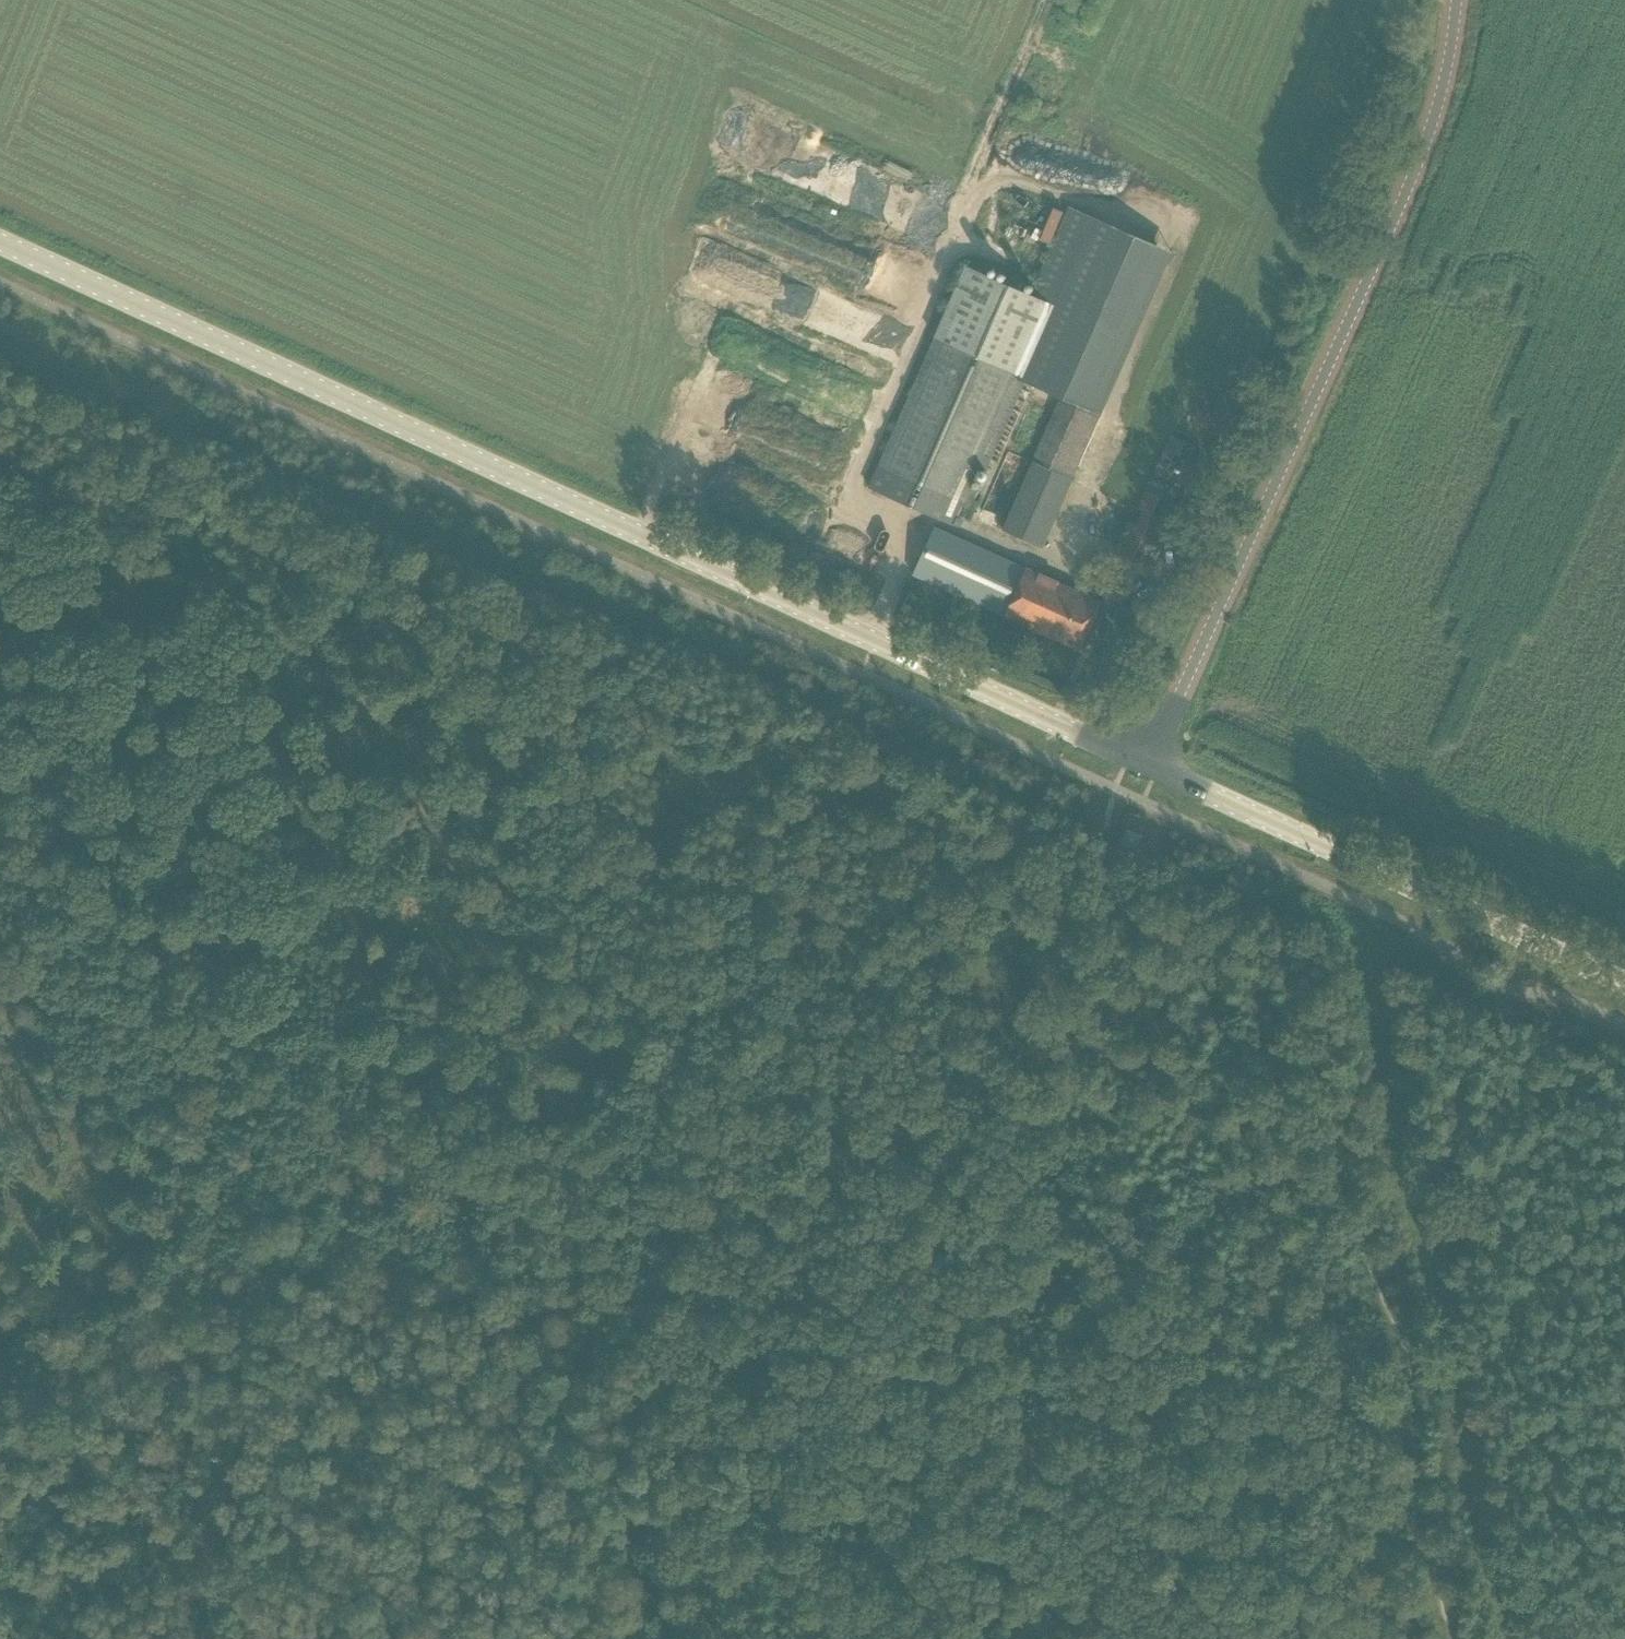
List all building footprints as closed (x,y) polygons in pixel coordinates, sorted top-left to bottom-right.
[(949,208),(823,161),(811,194),(936,241),(949,208)] [(1058,398),(1099,416),(1170,253),(1067,208),(1030,294),(1051,303),(1019,376),(1026,379),(1024,383),(1058,398)] [(965,270),(869,488),(952,524),(961,504),(969,508),(966,515),(972,517),(976,508),(971,506),(977,492),(969,488),(977,468),(986,472),(990,464),(981,460),(1048,307),(965,270)] [(1099,416),(1058,398),(1008,516),(1048,533),(1099,416)] [(1119,547),(1114,559),(1134,568),(1139,557),(1154,564),(1174,520),(1165,516),(1196,447),(1173,436),(1121,549),(1119,547)] [(1048,533),(1008,516),(1003,529),(1042,546),(1048,533)] [(922,555),(913,574),(1080,650),(1101,603),(934,527),(922,555)]
